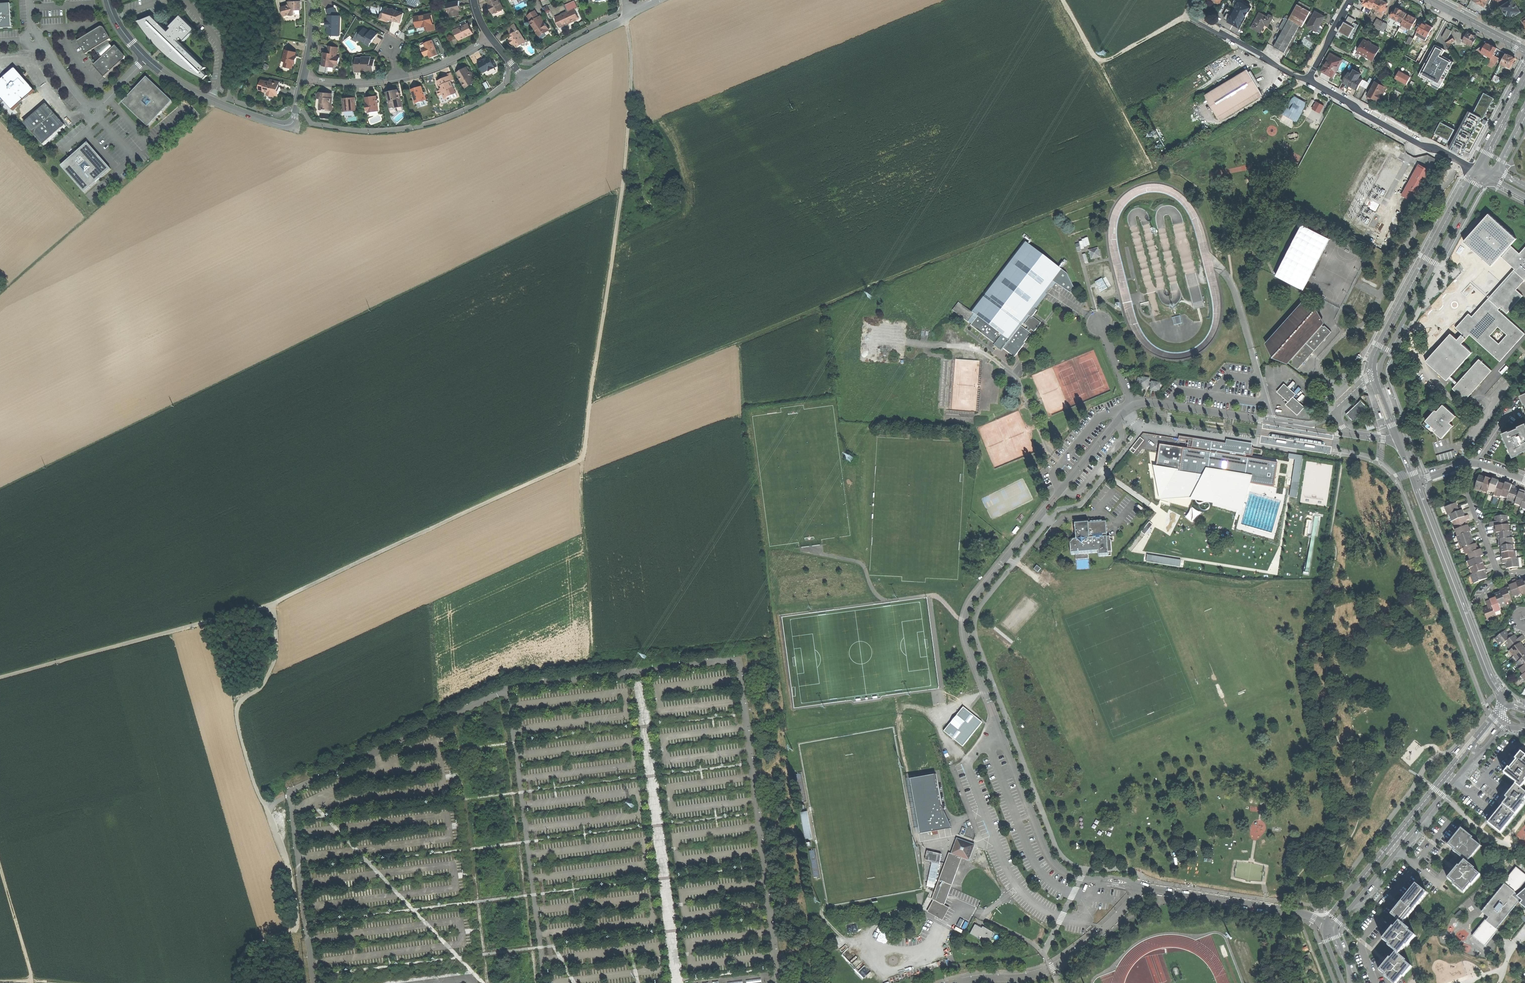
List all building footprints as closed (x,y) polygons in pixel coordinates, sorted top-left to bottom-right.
[(490,5),(489,5),(491,9),(493,13),(503,9),(499,0),(488,0),(490,5)] [(1372,9),(1373,7),(1377,0),(1363,0),(1361,3),(1365,5),(1372,9)] [(1385,7),(1388,3),(1382,0),(1377,0),(1373,7),(1382,13),(1384,10),(1385,7)] [(1501,7),(1505,13),(1509,19),(1521,12),(1515,3),(1517,1),(1516,0),(1512,0),(1501,7)] [(12,28),(12,16),(11,4),(0,4),(0,1),(0,29),(12,28)] [(300,6),(300,1),(291,1),(291,3),(289,3),(288,6),(281,7),(284,16),(289,14),(289,15),(296,15),(296,10),(301,10),(300,6)] [(460,6),(459,1),(447,3),(448,8),(449,13),(450,13),(451,17),(460,15),(459,11),(461,10),(460,6)] [(578,8),(574,1),(565,5),(568,12),(559,16),(555,18),(560,27),(561,27),(568,24),(579,19),(575,9),(578,8)] [(1251,8),(1239,1),(1233,13),(1226,9),(1223,15),(1230,19),(1228,22),(1234,25),(1240,28),(1251,8)] [(1297,5),(1289,20),(1299,25),(1299,26),(1302,27),(1310,12),(1297,5)] [(1368,15),(1372,9),(1365,5),(1362,11),(1368,15)] [(328,16),(337,16),(334,8),(327,10),(328,16)] [(401,23),(403,13),(396,11),(397,11),(393,10),(393,8),(391,9),(386,8),(385,12),(381,15),(380,19),(385,21),(388,22),(392,19),(394,21),(401,23)] [(1401,25),(1407,14),(1402,11),(1400,10),(1397,8),(1396,10),(1395,9),(1391,17),(1398,21),(1397,23),(1401,25)] [(537,13),(535,11),(526,16),(539,35),(549,29),(545,21),(543,22),(537,13)] [(1326,17),(1316,12),(1308,27),(1313,30),(1316,31),(1315,33),(1320,36),(1324,29),(1320,27),(1326,17)] [(1269,15),(1268,18),(1260,13),(1252,28),(1256,30),(1261,33),(1261,32),(1260,32),(1265,24),(1268,26),(1273,17),(1269,15)] [(432,25),(430,14),(415,17),(416,22),(417,27),(422,26),(422,27),(427,26),(432,25)] [(1401,25),(1411,30),(1417,19),(1412,17),(1407,14),(1401,25)] [(146,17),(137,20),(141,24),(143,28),(145,30),(150,37),(152,35),(176,58),(174,60),(181,64),(184,67),(188,69),(198,75),(204,78),(208,74),(203,69),(206,66),(178,40),(181,37),(185,40),(196,28),(181,15),(169,26),(170,27),(168,30),(151,15),(150,15),(150,16),(147,18),(146,17)] [(340,33),(340,16),(337,16),(328,16),(328,19),(328,22),(328,26),(328,29),(326,32),(332,35),(334,33),(340,33)] [(1352,26),(1354,22),(1355,20),(1349,16),(1345,22),(1352,26)] [(1283,31),(1289,20),(1285,18),(1279,28),(1283,31)] [(1379,30),(1380,29),(1384,22),(1377,18),(1372,26),(1379,30)] [(456,30),(467,24),(465,20),(454,26),(456,30)] [(1299,25),(1289,20),(1283,31),(1274,47),(1285,53),(1299,26),(1299,25)] [(1345,22),(1344,22),(1342,26),(1341,26),(1338,32),(1349,38),(1350,37),(1352,33),(1353,33),(1355,30),(1355,31),(1357,28),(1352,26),(1345,22)] [(1417,32),(1424,35),(1427,37),(1432,28),(1428,25),(1423,22),(1417,32)] [(526,42),(514,23),(507,28),(511,34),(511,37),(508,39),(511,42),(513,46),(515,44),(517,47),(521,45),(525,45),(526,42)] [(468,26),(467,24),(456,30),(455,30),(457,35),(458,34),(461,39),(473,33),(470,28),(469,28),(468,26)] [(103,30),(101,27),(78,41),(84,50),(84,51),(86,54),(96,48),(108,41),(111,39),(108,35),(109,34),(108,32),(105,29),(103,30)] [(378,33),(372,29),(371,31),(364,28),(361,34),(358,39),(363,42),(363,43),(368,46),(369,46),(372,41),(373,42),(375,38),(378,33)] [(1452,31),(1447,28),(1442,37),(1446,42),(1452,31)] [(1472,35),(1468,33),(1463,41),(1472,46),(1477,37),(1472,35)] [(152,35),(150,37),(154,41),(158,45),(162,49),(166,53),(170,56),(174,60),(176,58),(152,35)] [(438,54),(432,40),(424,43),(425,46),(422,48),(425,56),(429,55),(430,58),(434,56),(438,54)] [(1373,61),(1380,49),(1371,44),(1368,42),(1364,40),(1361,46),(1357,52),(1373,61)] [(96,48),(103,58),(113,48),(108,41),(96,48)] [(1492,46),(1487,43),(1486,45),(1485,45),(1477,50),(1491,58),(1493,55),(1494,53),(1497,48),(1492,46)] [(1419,50),(1426,53),(1429,48),(1422,45),(1419,50)] [(119,50),(116,46),(113,48),(103,58),(95,66),(105,77),(125,58),(123,56),(125,54),(122,51),(120,49),(119,50)] [(335,57),(337,47),(329,46),(328,53),(325,52),(324,56),(324,59),(323,58),(322,65),(328,66),(329,66),(329,64),(334,65),(334,63),(338,64),(340,57),(335,57)] [(1441,48),(1437,46),(1429,62),(1427,61),(1419,75),(1424,78),(1424,79),(1440,87),(1448,72),(1446,71),(1451,61),(1442,56),(1445,50),(1441,48)] [(296,52),(285,50),(283,61),(285,62),(284,66),(292,68),(293,64),(295,64),(296,60),(297,56),(295,55),(296,52)] [(1506,66),(1510,68),(1512,64),(1514,65),(1515,62),(1513,62),(1515,58),(1511,56),(1506,53),(1501,63),(1506,66)] [(1322,71),(1331,76),(1334,71),(1336,72),(1342,60),(1331,54),(1328,58),(1330,59),(1328,62),(1325,66),(1325,65),(1322,71)] [(1493,55),(1491,58),(1490,62),(1494,64),(1495,65),(1499,58),(1495,56),(1493,55)] [(375,66),(375,60),(366,60),(366,57),(361,57),(361,58),(356,58),(356,65),(355,65),(355,72),(360,72),(367,72),(373,72),(373,66),(375,66)] [(492,62),(490,58),(487,59),(484,61),(483,59),(481,60),(478,62),(484,72),(488,70),(489,71),(495,68),(494,66),(496,65),(494,61),(492,62)] [(327,73),(328,66),(322,65),(321,64),(319,72),(327,73)] [(16,68),(8,75),(7,73),(2,78),(4,79),(0,83),(0,96),(13,110),(23,102),(26,99),(35,90),(25,79),(16,68)] [(470,73),(467,68),(462,70),(457,73),(459,77),(465,88),(476,82),(472,76),(472,74),(470,73)] [(1253,79),(1247,70),(1205,95),(1218,116),(1260,91),(1263,96),(1263,95),(1253,79)] [(1352,74),(1348,71),(1342,82),(1346,84),(1349,86),(1353,88),(1357,90),(1360,85),(1363,80),(1359,77),(1361,74),(1354,70),(1352,74)] [(1401,81),(1407,84),(1411,77),(1399,71),(1395,78),(1401,81)] [(440,86),(441,85),(451,81),(454,79),(451,72),(445,75),(442,77),(443,78),(437,81),(440,86)] [(172,101),(147,77),(136,89),(124,102),(149,126),(172,101)] [(269,82),(265,81),(263,91),(263,92),(268,93),(267,95),(274,97),(275,93),(279,94),(279,91),(280,87),(277,86),(278,82),(270,80),(269,82)] [(1369,83),(1363,80),(1360,85),(1366,89),(1369,83)] [(451,81),(441,85),(442,88),(440,88),(441,89),(437,91),(440,96),(443,94),(445,98),(456,93),(451,81)] [(1374,99),(1380,102),(1383,95),(1380,94),(1382,91),(1384,92),(1388,86),(1382,83),(1381,85),(1375,82),(1368,95),(1374,99)] [(412,92),(416,103),(427,100),(425,95),(426,95),(425,92),(424,92),(422,86),(417,88),(413,89),(413,91),(412,92)] [(392,91),(386,92),(390,108),(395,107),(397,108),(403,107),(400,93),(397,90),(392,91)] [(1263,96),(1260,91),(1218,116),(1221,121),(1263,96)] [(331,98),(331,93),(326,93),(319,92),(317,94),(316,98),(320,99),(319,109),(324,110),(331,111),(332,101),(330,101),(331,98)] [(1494,98),(1486,94),(1475,114),(1484,119),(1494,98)] [(367,113),(378,111),(377,102),(376,96),(371,97),(366,98),(367,103),(366,103),(367,113)] [(1287,106),(1282,114),(1297,123),(1301,114),(1303,112),(1304,109),(1305,106),(1306,102),(1294,96),(1292,98),(1287,106)] [(349,98),(344,98),(344,111),(356,111),(355,98),(349,98)] [(36,100),(26,99),(23,102),(23,111),(25,114),(35,114),(37,112),(38,102),(36,100)] [(1312,109),(1320,113),(1324,106),(1317,102),(1312,109)] [(56,114),(47,104),(37,112),(35,114),(25,123),(44,145),(66,126),(56,114)] [(1488,121),(1484,119),(1475,114),(1471,112),(1451,150),(1462,156),(1465,150),(1470,153),(1488,121)] [(1441,122),(1435,133),(1449,141),(1455,129),(1441,122)] [(92,147),(89,143),(63,165),(85,191),(111,169),(92,147)] [(1402,195),(1414,201),(1430,171),(1425,168),(1419,165),(1402,195)] [(1456,328),(1463,334),(1457,340),(1461,343),(1470,335),(1500,362),(1524,334),(1498,310),(1501,307),(1507,313),(1523,296),(1516,290),(1524,280),(1524,249),(1520,254),(1511,246),(1516,239),(1489,214),(1464,241),(1492,266),(1501,256),(1515,269),(1472,317),(1469,314),(1456,328)] [(1302,225),(1276,276),(1304,290),(1330,239),(1302,225)] [(1084,247),(1088,246),(1086,239),(1082,240),(1083,242),(1079,242),(1079,244),(1076,245),(1078,252),(1081,252),(1081,250),(1085,249),(1084,247)] [(1053,287),(1056,283),(1071,293),(1074,288),(1067,274),(1024,240),(970,311),(959,302),(953,311),(969,322),(975,314),(977,316),(977,319),(977,320),(976,322),(975,321),(972,325),(982,332),(986,336),(993,341),(996,344),(997,343),(1000,346),(998,347),(1002,350),(1004,349),(1015,357),(1018,352),(1020,353),(1025,347),(1022,345),(1031,333),(1029,332),(1031,330),(1034,332),(1040,323),(1033,317),(1035,314),(1037,311),(1036,309),(1044,298),(1047,294),(1046,293),(1051,286),(1053,287)] [(1097,249),(1090,251),(1092,258),(1099,256),(1097,249)] [(1101,291),(1112,286),(1107,276),(1096,281),(1101,291)] [(1292,363),(1299,370),(1332,332),(1326,326),(1325,327),(1323,325),(1323,324),(1316,312),(1303,305),(1269,343),(1277,355),(1289,361),(1290,361),(1293,363),(1292,363)] [(970,323),(972,325),(975,321),(976,322),(977,320),(977,319),(977,316),(975,314),(969,322),(970,323)] [(1173,317),(1174,325),(1182,323),(1180,316),(1173,317)] [(1472,353),(1461,343),(1457,340),(1451,334),(1426,361),(1447,380),(1449,378),(1450,376),(1472,353)] [(1453,389),(1465,399),(1491,371),(1479,360),(1458,383),(1456,385),(1453,389)] [(1508,368),(1506,366),(1500,372),(1502,374),(1508,368)] [(1414,379),(1420,373),(1416,370),(1411,376),(1414,379)] [(1450,376),(1449,378),(1456,385),(1458,383),(1450,376)] [(1141,388),(1147,389),(1148,386),(1152,387),(1151,390),(1159,391),(1160,383),(1149,382),(1149,379),(1138,378),(1137,385),(1141,385),(1141,388)] [(1287,405),(1298,415),(1305,407),(1294,397),(1296,394),(1285,384),(1278,392),(1290,402),(1287,405)] [(1368,408),(1361,400),(1346,414),(1354,422),(1368,408)] [(1435,431),(1442,438),(1449,429),(1453,426),(1449,423),(1455,416),(1443,405),(1437,412),(1435,410),(1426,421),(1436,430),(1435,431)] [(1524,422),(1517,425),(1517,426),(1509,430),(1508,429),(1502,432),(1512,456),(1519,453),(1518,451),(1524,449),(1524,448),(1524,423),(1524,422)] [(1250,455),(1251,453),(1257,453),(1257,447),(1256,442),(1232,438),(1232,441),(1185,433),(1184,436),(1194,438),(1193,445),(1188,445),(1188,453),(1184,467),(1211,470),(1199,496),(1216,500),(1246,507),(1249,494),(1252,483),(1252,484),(1274,487),(1276,483),(1280,460),(1250,455)] [(1145,434),(1134,447),(1138,451),(1149,437),(1145,434)] [(1101,449),(1107,455),(1119,440),(1113,435),(1101,449)] [(1436,456),(1438,463),(1456,458),(1454,451),(1436,456)] [(1303,456),(1289,454),(1289,458),(1295,459),(1295,461),(1289,496),(1297,498),(1297,496),(1298,493),(1303,456)] [(1211,470),(1184,467),(1159,461),(1143,478),(1183,502),(1188,494),(1198,475),(1211,470)] [(1485,478),(1484,477),(1478,475),(1474,488),(1481,491),(1485,478)] [(1491,480),(1489,479),(1485,478),(1481,491),(1486,492),(1487,492),(1486,492),(1487,490),(1491,480)] [(1491,480),(1487,490),(1493,492),(1493,495),(1494,495),(1499,481),(1494,480),(1494,481),(1493,480),(1491,480)] [(1499,481),(1494,495),(1499,497),(1500,496),(1504,485),(1503,485),(1501,484),(1500,484),(1501,482),(1499,481)] [(1510,485),(1509,485),(1504,483),(1504,482),(1503,485),(1504,485),(1500,496),(1506,498),(1510,485)] [(1510,485),(1506,498),(1505,500),(1514,503),(1518,491),(1516,491),(1513,489),(1514,486),(1510,485)] [(1518,491),(1514,503),(1520,505),(1519,507),(1520,507),(1524,495),(1524,494),(1524,492),(1524,493),(1521,492),(1521,493),(1517,492),(1518,489),(1518,491)] [(1447,515),(1461,509),(1460,507),(1455,509),(1455,507),(1457,507),(1456,505),(1455,503),(1444,507),(1447,515)] [(1452,521),(1464,517),(1462,513),(1461,514),(1460,511),(1461,510),(1461,509),(1447,515),(1449,515),(1451,521),(1452,521)] [(1466,523),(1465,520),(1468,519),(1467,515),(1464,517),(1452,521),(1455,530),(1465,526),(1467,525),(1466,523)] [(1493,526),(1507,525),(1506,515),(1494,516),(1494,520),(1496,520),(1496,521),(1494,521),(1489,522),(1489,527),(1493,526)] [(1157,522),(1154,519),(1146,529),(1149,531),(1157,522)] [(1076,554),(1076,560),(1089,559),(1089,553),(1099,553),(1100,556),(1112,556),(1111,552),(1112,552),(1111,540),(1110,540),(1110,536),(1107,537),(1106,520),(1095,521),(1086,522),(1076,523),(1077,539),(1075,539),(1075,538),(1074,538),(1073,539),(1071,538),(1070,540),(1070,541),(1070,542),(1070,545),(1071,545),(1072,555),(1076,554)] [(1498,532),(1508,531),(1508,528),(1508,525),(1507,525),(1493,526),(1494,529),(1495,529),(1496,532),(1494,533),(1498,532)] [(1455,530),(1457,536),(1467,532),(1468,532),(1470,531),(1469,531),(1468,529),(1466,529),(1465,526),(1455,530)] [(1498,539),(1510,538),(1509,531),(1508,531),(1498,532),(1498,536),(1497,536),(1497,538),(1497,539),(1498,539)] [(1470,535),(1468,536),(1467,532),(1457,536),(1456,537),(1458,543),(1461,549),(1463,548),(1472,545),(1471,543),(1470,542),(1472,541),(1470,535)] [(1467,554),(1477,550),(1476,548),(1475,544),(1472,545),(1463,548),(1465,555),(1467,554)] [(1501,552),(1503,552),(1513,551),(1512,545),(1512,544),(1500,546),(1499,546),(1497,546),(1498,546),(1500,546),(1501,551),(1501,552)] [(1470,560),(1478,557),(1482,556),(1481,553),(1480,553),(1478,550),(1480,550),(1480,549),(1478,550),(1477,550),(1467,554),(1470,560)] [(1152,551),(1151,558),(1185,564),(1186,556),(1152,551)] [(1502,558),(1502,559),(1515,558),(1514,551),(1513,551),(1503,552),(1503,556),(1501,556),(1502,558)] [(1479,559),(1478,557),(1470,560),(1467,561),(1467,562),(1469,568),(1472,574),(1484,569),(1483,566),(1482,567),(1481,564),(1482,563),(1481,560),(1479,560),(1479,559)] [(1505,563),(1506,566),(1506,568),(1518,567),(1517,557),(1516,558),(1515,558),(1502,559),(1501,559),(1502,563),(1505,563)] [(1485,573),(1486,573),(1485,569),(1484,569),(1472,574),(1470,575),(1473,583),(1486,578),(1485,579),(1483,574),(1485,573)] [(1513,583),(1508,584),(1512,595),(1520,592),(1516,581),(1515,578),(1513,579),(1512,580),(1513,583)] [(1520,592),(1520,593),(1524,591),(1524,586),(1523,582),(1522,578),(1520,579),(1516,581),(1520,592)] [(1501,592),(1505,603),(1512,600),(1507,588),(1503,590),(1501,591),(1501,592)] [(1495,594),(1496,598),(1500,607),(1506,604),(1505,603),(1501,592),(1498,593),(1495,594)] [(1493,599),(1490,600),(1495,613),(1501,610),(1500,607),(1496,598),(1493,599)] [(1485,608),(1483,609),(1487,620),(1496,617),(1495,613),(1490,600),(1486,602),(1488,607),(1485,608)] [(1495,637),(1501,644),(1505,641),(1513,635),(1511,632),(1508,634),(1506,632),(1505,630),(1495,637)] [(1513,635),(1505,641),(1510,649),(1520,642),(1524,638),(1522,635),(1517,638),(1516,636),(1514,634),(1513,635)] [(1510,649),(1510,650),(1514,655),(1518,660),(1524,655),(1524,648),(1523,645),(1520,642),(1510,649)] [(1518,660),(1516,662),(1521,667),(1524,664),(1524,655),(1518,660)] [(944,731),(963,747),(982,722),(964,707),(944,731)] [(1522,752),(1516,759),(1517,760),(1514,765),(1510,769),(1509,768),(1505,773),(1517,784),(1517,785),(1522,789),(1524,784),(1524,755),(1522,752)] [(798,791),(805,790),(804,773),(796,774),(798,791)] [(936,774),(911,779),(920,834),(952,828),(942,806),(936,774)] [(1522,789),(1517,785),(1509,795),(1506,797),(1508,799),(1503,804),(1516,815),(1524,803),(1524,801),(1524,800),(1524,799),(1524,791),(1522,789)] [(1506,826),(1516,815),(1503,804),(1495,814),(1489,823),(1501,833),(1506,826)] [(805,841),(811,840),(806,812),(800,813),(805,841)] [(1457,854),(1465,860),(1466,861),(1471,855),(1472,856),(1481,846),(1472,838),(1473,837),(1463,829),(1458,836),(1456,835),(1448,845),(1454,850),(1453,851),(1457,854)] [(957,839),(952,854),(963,858),(969,860),(975,845),(972,844),(957,839)] [(926,859),(932,860),(927,886),(936,887),(942,853),(927,850),(926,859)] [(929,913),(944,919),(944,918),(950,907),(945,905),(944,907),(942,906),(957,866),(960,867),(963,858),(952,854),(950,854),(933,900),(935,900),(929,913)] [(1452,884),(1463,893),(1470,884),(1472,885),(1480,875),(1473,869),(1474,868),(1466,861),(1465,860),(1459,867),(1458,866),(1455,870),(1448,878),(1453,883),(1452,884)] [(1524,882),(1524,874),(1516,867),(1503,883),(1504,885),(1505,883),(1517,892),(1524,882)] [(1487,921),(1497,929),(1513,908),(1515,905),(1519,901),(1524,905),(1524,890),(1519,895),(1516,893),(1517,892),(1505,883),(1504,885),(1482,912),(1489,918),(1487,921)] [(1392,915),(1400,922),(1403,923),(1427,893),(1417,884),(1410,892),(1398,907),(1392,915)] [(960,918),(958,926),(966,928),(968,921),(960,918)] [(1497,929),(1487,921),(1485,920),(1473,936),(1485,946),(1498,930),(1497,929)] [(1389,945),(1396,951),(1399,954),(1406,945),(1408,946),(1416,936),(1410,931),(1410,930),(1403,923),(1400,922),(1395,928),(1394,927),(1390,931),(1384,939),(1390,944),(1389,945)] [(975,925),(970,934),(977,938),(979,936),(989,941),(993,933),(983,928),(982,929),(975,925)] [(1394,982),(1396,982),(1403,976),(1404,977),(1412,966),(1406,961),(1407,960),(1399,954),(1396,951),(1391,958),(1390,957),(1387,961),(1380,970),(1386,975),(1385,976),(1394,982)]
